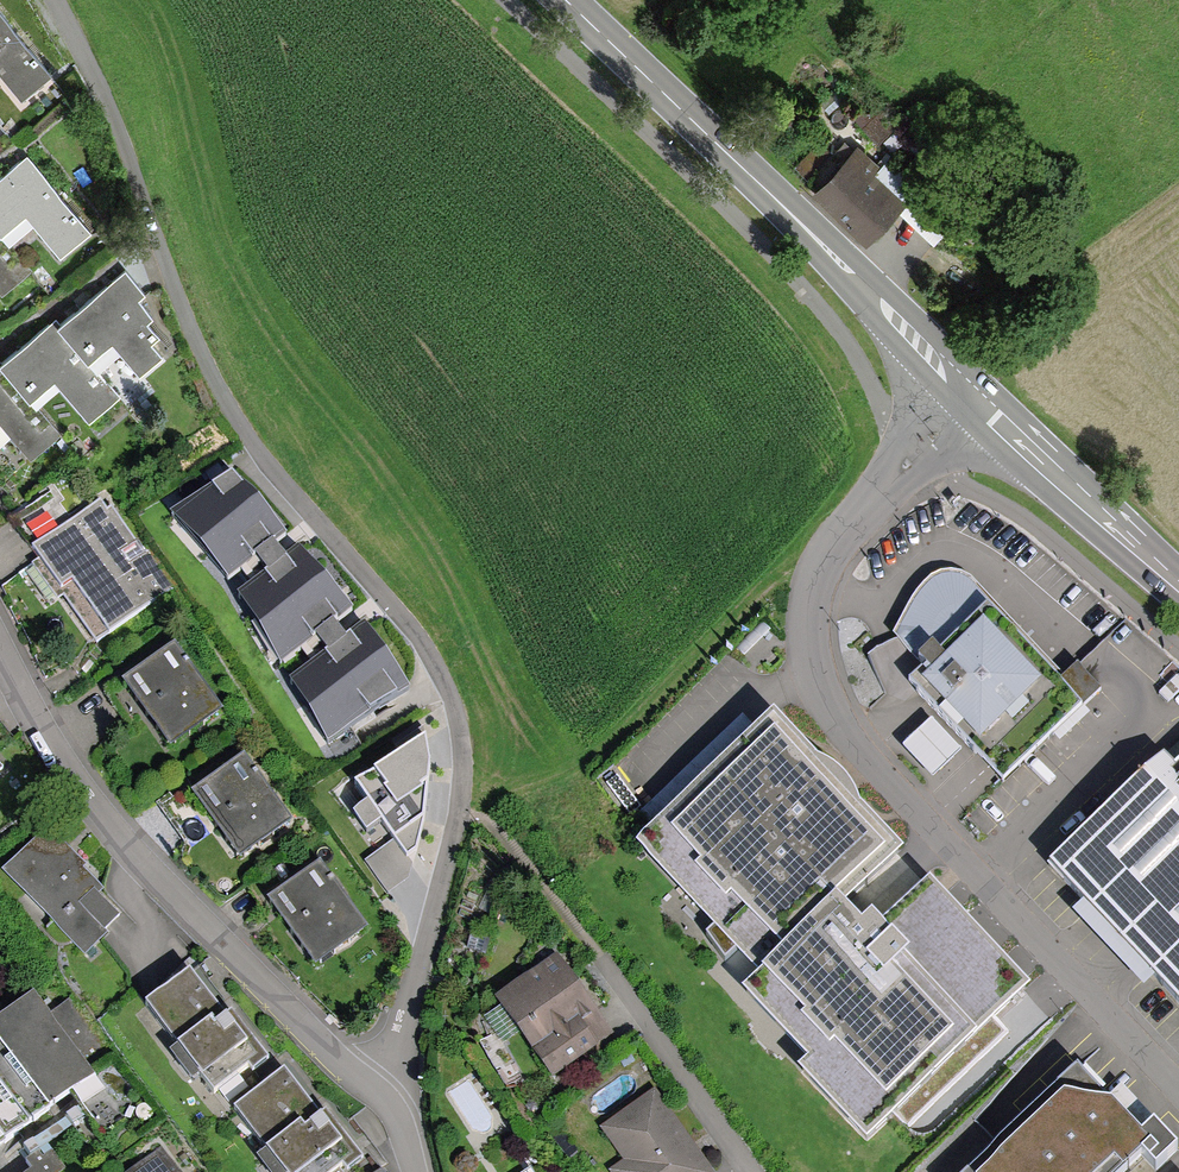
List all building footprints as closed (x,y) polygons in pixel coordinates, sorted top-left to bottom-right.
[(55,77),(0,9),(0,72),(24,102),(55,77)] [(879,219),(903,193),(851,147),(814,188),(866,234),(879,219)] [(91,231),(31,156),(0,180),(0,230),(4,236),(28,217),(59,256),(91,231)] [(0,299),(34,272),(4,236),(0,230),(0,299)] [(140,374),(162,356),(152,342),(159,336),(145,320),(153,313),(139,297),(146,290),(126,268),(109,282),(60,325),(91,361),(114,342),(140,374)] [(122,395),(91,361),(60,325),(53,317),(0,363),(0,369),(31,404),(56,382),(90,422),(122,395)] [(56,433),(31,404),(0,369),(0,424),(29,457),(56,433)] [(229,483),(168,517),(223,588),(279,542),(229,483)] [(100,638),(180,581),(114,489),(34,546),(100,638)] [(293,555),(234,599),(278,666),(345,613),(293,555)] [(1003,776),(1097,687),(1077,665),(1062,678),(970,578),(961,573),(949,570),(937,572),(926,580),(918,588),(907,602),(889,633),(921,667),(912,677),(1003,776)] [(360,629),(289,681),(329,746),(402,693),(360,629)] [(183,738),(233,700),(185,638),(135,677),(183,738)] [(956,755),(928,724),(899,749),(928,780),(956,755)] [(646,847),(754,958),(834,881),(874,840),(772,726),(646,847)] [(358,794),(383,829),(428,796),(416,780),(430,771),(409,743),(392,756),(399,764),(358,794)] [(1178,980),(1178,750),(1177,748),(1062,859),(1178,980)] [(237,865),(285,831),(238,766),(190,799),(237,865)] [(116,911),(29,840),(0,875),(0,890),(79,955),(116,911)] [(307,971),(357,937),(311,870),(261,903),(307,971)] [(780,935),(754,960),(879,1093),(1002,980),(911,885),(857,937),(819,898),(780,935)] [(544,1078),(603,1037),(550,962),(491,1004),(544,1078)] [(207,1097),(247,1064),(177,977),(136,1010),(207,1097)] [(35,993),(0,1020),(0,1149),(69,1094),(97,1133),(122,1114),(88,1063),(108,1048),(67,998),(49,1011),(35,993)] [(351,1155),(284,1071),(234,1110),(283,1171),(329,1171),(351,1155)] [(971,1171),(1114,1171),(1127,1159),(1140,1171),(1151,1171),(1166,1164),(1076,1072),(971,1171)] [(646,1088),(593,1126),(616,1158),(603,1168),(606,1171),(706,1171),(646,1088)] [(69,1168),(52,1145),(30,1162),(35,1170),(33,1171),(64,1171),(69,1168)] [(162,1152),(136,1171),(177,1171),(162,1152)]
